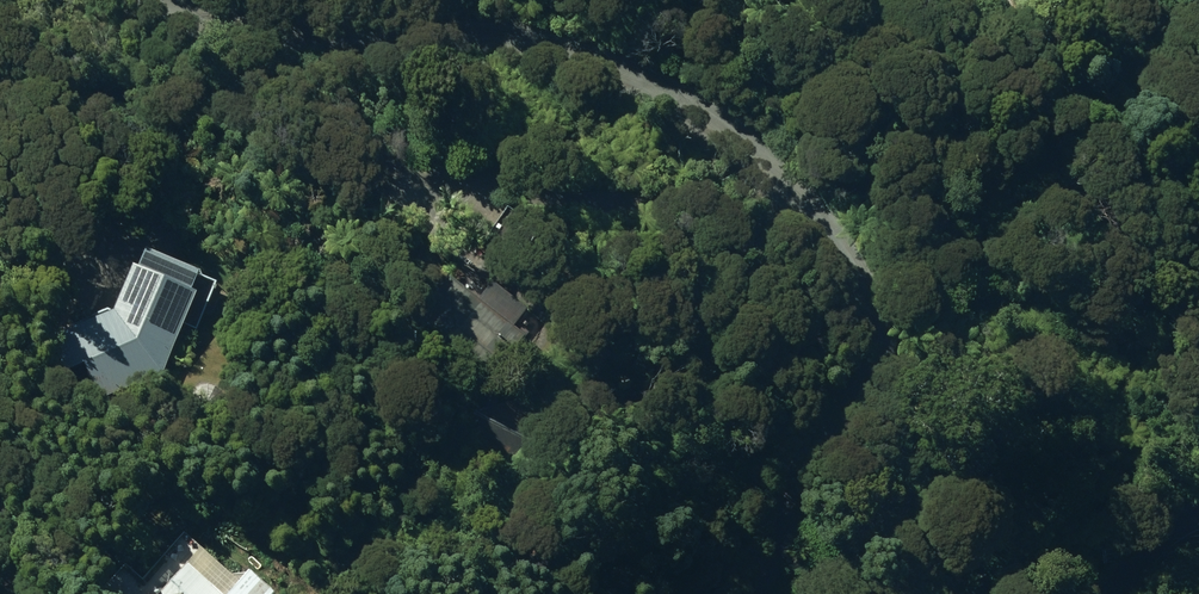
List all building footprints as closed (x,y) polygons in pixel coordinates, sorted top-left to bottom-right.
[(85,367),(99,402),(162,375),(194,298),(131,271),(112,316),(50,340),(64,376),(85,367)] [(435,355),(482,393),(527,336),(452,276),(418,319),(446,341),(435,355)] [(520,402),(473,420),(490,465),(537,447),(520,402)] [(188,566),(162,593),(219,593),(188,566)] [(248,576),(231,593),(269,593),(248,576)]
